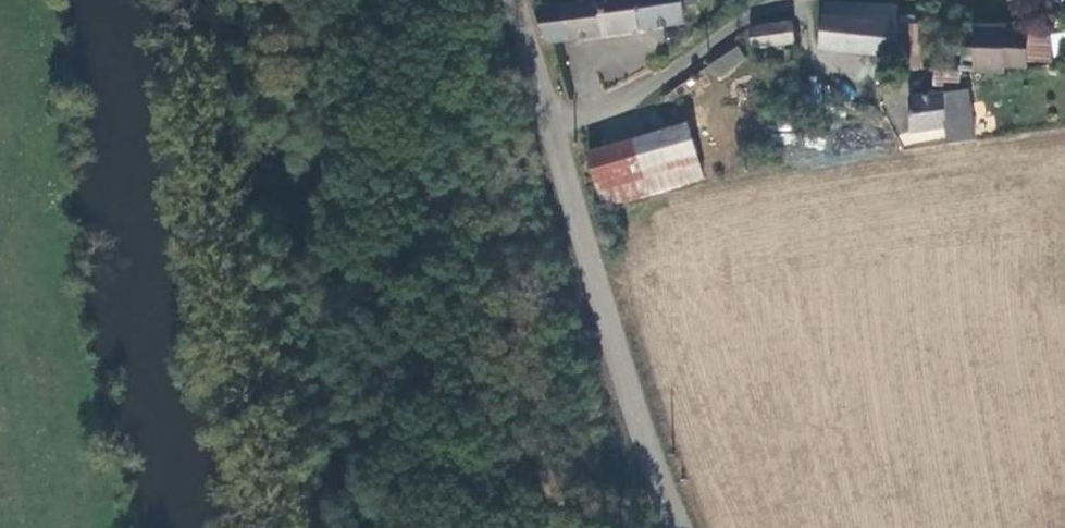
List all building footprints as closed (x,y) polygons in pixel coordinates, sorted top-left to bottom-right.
[(699,2),(698,0),(536,0),(547,35),(688,21),(686,4),(699,2)] [(819,50),(889,56),(893,56),(895,30),(897,9),(823,5),(819,50)] [(971,22),(975,69),(1002,70),(1002,59),(1024,59),(1024,37),(1023,28),(1002,29),(1002,21),(971,22)] [(796,44),(793,24),(751,30),(754,50),(796,44)] [(916,31),(895,30),(893,56),(907,57),(906,71),(914,72),(916,31)] [(1042,36),(1024,37),(1024,59),(1043,57),(1042,36)] [(718,83),(747,59),(734,44),(706,68),(718,83)] [(955,80),(954,69),(932,69),(931,80),(955,80)] [(968,89),(908,92),(913,126),(942,124),(943,133),(970,131),(968,89)] [(808,93),(811,113),(826,113),(823,91),(808,93)] [(685,122),(660,129),(668,158),(692,147),(685,122)] [(633,133),(643,169),(668,158),(660,129),(659,126),(633,133)] [(971,142),(970,131),(943,133),(943,143),(971,142)] [(590,145),(600,182),(643,169),(633,133),(590,145)] [(699,174),(692,147),(668,158),(673,181),(699,174)] [(673,181),(668,158),(643,169),(600,182),(605,199),(673,181)]
